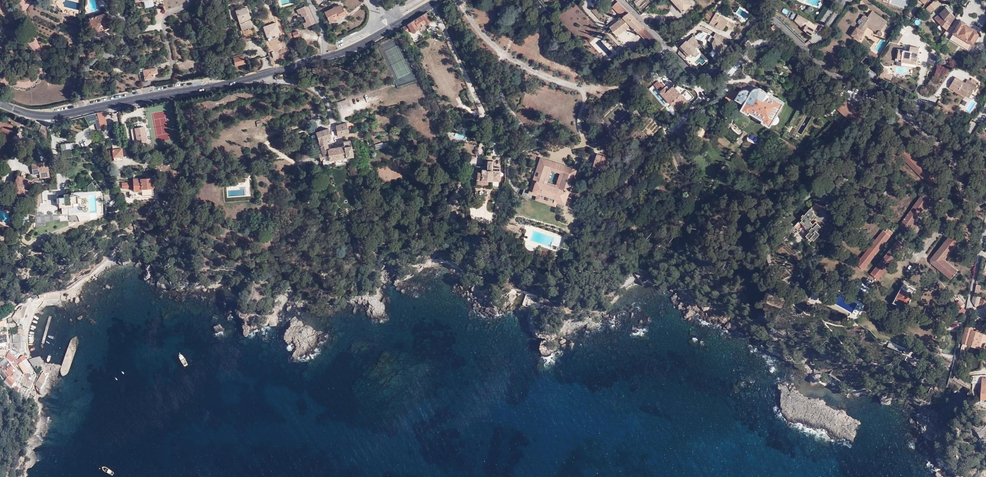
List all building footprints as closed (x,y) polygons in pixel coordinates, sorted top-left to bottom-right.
[(688,0),(672,0),(683,12),(691,5),(692,4),(688,0)] [(647,42),(653,36),(618,1),(612,7),(616,11),(622,18),(610,27),(612,31),(614,33),(617,36),(631,25),(647,42)] [(938,6),(933,2),(929,6),(932,11),(938,6)] [(339,16),(344,13),(340,4),(325,13),(330,22),(336,19),(337,20),(340,18),(339,16)] [(297,10),(305,28),(315,23),(307,5),(297,10)] [(947,29),(955,17),(945,6),(942,9),(943,10),(934,18),(947,29)] [(235,12),(240,27),(251,24),(246,8),(235,12)] [(863,15),(860,19),(862,21),(860,24),(858,28),(857,27),(852,35),(859,40),(864,32),(868,26),(870,23),(880,30),(878,32),(877,33),(877,34),(879,36),(880,36),(881,36),(882,35),(883,33),(882,32),(881,31),(887,21),(872,11),(867,17),(864,15),(863,15)] [(111,26),(110,22),(108,17),(107,13),(94,17),(94,14),(90,15),(91,18),(90,18),(95,32),(99,30),(100,31),(107,29),(106,28),(111,26)] [(426,13),(407,25),(410,30),(412,33),(419,28),(425,24),(425,25),(431,21),(426,13)] [(710,22),(719,28),(723,30),(726,25),(728,27),(728,28),(731,30),(735,25),(716,14),(710,22)] [(799,15),(798,14),(794,21),(804,30),(806,27),(795,21),(799,15)] [(811,26),(815,24),(809,21),(799,15),(795,21),(806,27),(804,30),(807,33),(807,31),(809,28),(811,26)] [(979,33),(979,32),(974,28),(973,29),(966,24),(966,23),(961,20),(950,39),(969,50),(975,39),(977,40),(980,35),(979,33)] [(868,26),(878,32),(880,30),(870,23),(868,26)] [(817,25),(815,24),(811,26),(809,28),(807,31),(807,33),(811,36),(817,25)] [(712,49),(718,52),(726,38),(715,32),(713,36),(710,35),(707,40),(712,43),(713,46),(712,49)] [(679,47),(688,57),(692,54),(693,55),(696,51),(695,49),(700,44),(692,36),(687,41),(686,41),(679,47)] [(249,47),(247,41),(241,43),(243,49),(249,47)] [(902,59),(901,62),(916,64),(919,48),(910,46),(910,51),(899,49),(897,59),(902,59)] [(875,59),(878,55),(870,50),(868,54),(875,59)] [(236,65),(245,63),(243,56),(234,58),(236,65)] [(740,65),(733,59),(723,72),(729,78),(740,65)] [(144,71),(144,72),(145,80),(154,79),(153,75),(158,74),(157,69),(145,71),(144,71)] [(965,95),(969,97),(977,85),(975,84),(977,81),(972,78),(970,81),(968,79),(965,83),(956,77),(949,87),(953,90),(954,88),(965,95)] [(658,81),(654,84),(678,111),(688,102),(673,85),(669,89),(663,82),(661,84),(658,81)] [(736,95),(732,102),(740,107),(742,103),(744,104),(741,110),(749,114),(750,115),(751,113),(763,120),(762,122),(770,127),(772,124),(777,116),(785,103),(773,95),(774,93),(769,90),(768,92),(763,90),(759,88),(758,87),(756,88),(754,89),(751,92),(747,89),(745,89),(744,89),(742,90),(739,92),(738,96),(736,95)] [(731,104),(732,102),(736,95),(738,96),(739,92),(732,88),(729,92),(725,98),(730,101),(728,104),(731,104)] [(953,90),(964,97),(965,95),(954,88),(953,90)] [(846,101),(839,108),(854,122),(855,120),(859,124),(863,120),(858,115),(859,114),(846,101)] [(854,122),(839,108),(838,109),(852,122),(851,123),(852,124),(854,122)] [(863,109),(859,114),(858,115),(863,120),(868,113),(863,109)] [(104,112),(96,113),(99,123),(106,121),(104,112)] [(686,121),(679,129),(680,130),(678,132),(681,135),(683,132),(682,131),(689,124),(686,121)] [(346,123),(335,126),(337,136),(349,134),(346,123)] [(42,125),(39,131),(39,133),(41,134),(41,136),(48,139),(48,138),(45,126),(42,125)] [(146,142),(143,127),(135,129),(138,143),(146,142)] [(92,142),(88,136),(92,134),(89,128),(74,135),(78,142),(80,140),(84,146),(92,142)] [(350,141),(343,142),(344,146),(328,149),(326,139),(331,138),(328,129),(316,132),(322,153),(319,154),(321,160),(322,159),(323,161),(329,159),(329,160),(345,157),(352,156),(350,141)] [(71,148),(61,150),(62,158),(72,157),(71,148)] [(122,156),(122,153),(121,148),(109,150),(110,157),(122,156)] [(928,184),(935,178),(908,151),(902,157),(928,184)] [(610,157),(597,154),(593,169),(605,173),(610,157)] [(567,181),(569,182),(572,183),(576,170),(565,166),(559,185),(558,188),(555,187),(546,185),(544,184),(544,180),(551,161),(540,158),(536,171),(538,172),(540,172),(538,178),(537,177),(533,190),(541,192),(542,191),(555,195),(555,197),(563,200),(567,187),(566,187),(567,181)] [(481,172),(477,172),(476,185),(491,187),(491,180),(499,181),(499,174),(492,174),(492,170),(493,163),(488,163),(487,169),(481,169),(481,172)] [(40,176),(45,175),(50,175),(48,165),(38,166),(40,176)] [(32,180),(24,177),(20,176),(20,175),(17,174),(10,192),(21,196),(23,192),(25,187),(28,188),(30,184),(31,184),(32,180)] [(569,188),(567,187),(563,200),(555,197),(555,195),(542,191),(541,192),(533,190),(537,177),(534,176),(530,191),(546,197),(556,202),(564,205),(565,202),(569,188)] [(152,178),(133,179),(133,181),(131,181),(132,183),(133,183),(133,192),(141,191),(141,193),(152,192),(152,178)] [(96,191),(102,190),(102,189),(95,181),(88,186),(88,191),(96,191)] [(555,206),(556,202),(546,197),(530,191),(528,193),(537,196),(535,200),(555,206)] [(906,233),(918,216),(914,214),(916,212),(919,214),(931,197),(923,192),(899,227),(906,233)] [(64,199),(58,199),(59,207),(62,207),(62,214),(68,213),(67,207),(78,207),(77,195),(70,196),(70,193),(63,194),(64,197),(64,199)] [(43,203),(53,203),(53,194),(43,194),(43,203)] [(786,230),(790,234),(792,232),(793,233),(795,231),(794,230),(796,228),(800,231),(805,226),(805,227),(808,230),(809,230),(810,231),(806,236),(808,237),(807,238),(810,240),(811,238),(812,240),(813,239),(814,240),(820,234),(817,231),(821,227),(816,222),(813,224),(810,222),(824,206),(816,202),(804,215),(803,214),(802,216),(803,217),(801,218),(803,220),(801,222),(800,221),(795,226),(792,224),(790,226),(789,225),(786,228),(787,229),(786,230)] [(863,269),(876,254),(873,251),(875,249),(878,252),(893,233),(887,228),(885,232),(883,230),(857,264),(863,269)] [(952,233),(960,240),(962,238),(954,231),(952,233)] [(944,260),(960,240),(952,233),(950,236),(931,259),(931,262),(949,277),(951,274),(953,275),(957,271),(944,260)] [(878,280),(890,264),(887,261),(889,259),(892,262),(905,246),(898,240),(871,274),(878,280)] [(897,297),(909,304),(917,290),(905,283),(897,297)] [(906,309),(909,304),(897,297),(894,302),(906,309)] [(13,318),(12,319),(15,326),(23,327),(23,319),(26,313),(24,313),(22,313),(15,315),(13,318)] [(966,326),(962,342),(967,344),(976,346),(983,349),(985,338),(985,334),(984,333),(980,332),(973,330),(973,328),(966,326)] [(24,344),(10,345),(10,351),(13,350),(17,352),(20,354),(25,353),(24,344)] [(19,356),(17,354),(14,358),(9,355),(9,354),(6,358),(13,363),(17,360),(19,356)] [(24,357),(13,365),(15,367),(18,365),(24,375),(29,373),(24,363),(27,361),(24,357)] [(41,366),(40,363),(39,361),(38,359),(36,359),(30,360),(29,361),(32,367),(37,366),(37,370),(41,370),(40,366),(41,366)] [(1,363),(0,364),(0,368),(1,369),(4,372),(9,368),(11,367),(6,360),(1,363)] [(15,372),(11,367),(9,368),(5,373),(10,378),(15,372)] [(15,373),(11,379),(16,383),(15,384),(8,378),(4,382),(10,388),(16,392),(19,386),(18,385),(19,382),(18,381),(21,377),(15,373)] [(29,382),(31,378),(30,376),(27,374),(25,376),(23,380),(21,384),(30,389),(33,384),(32,384),(29,382)] [(46,378),(41,375),(36,383),(35,386),(40,390),(43,385),(44,380),(46,378)] [(29,394),(31,390),(23,386),(18,394),(27,398),(29,394)]
